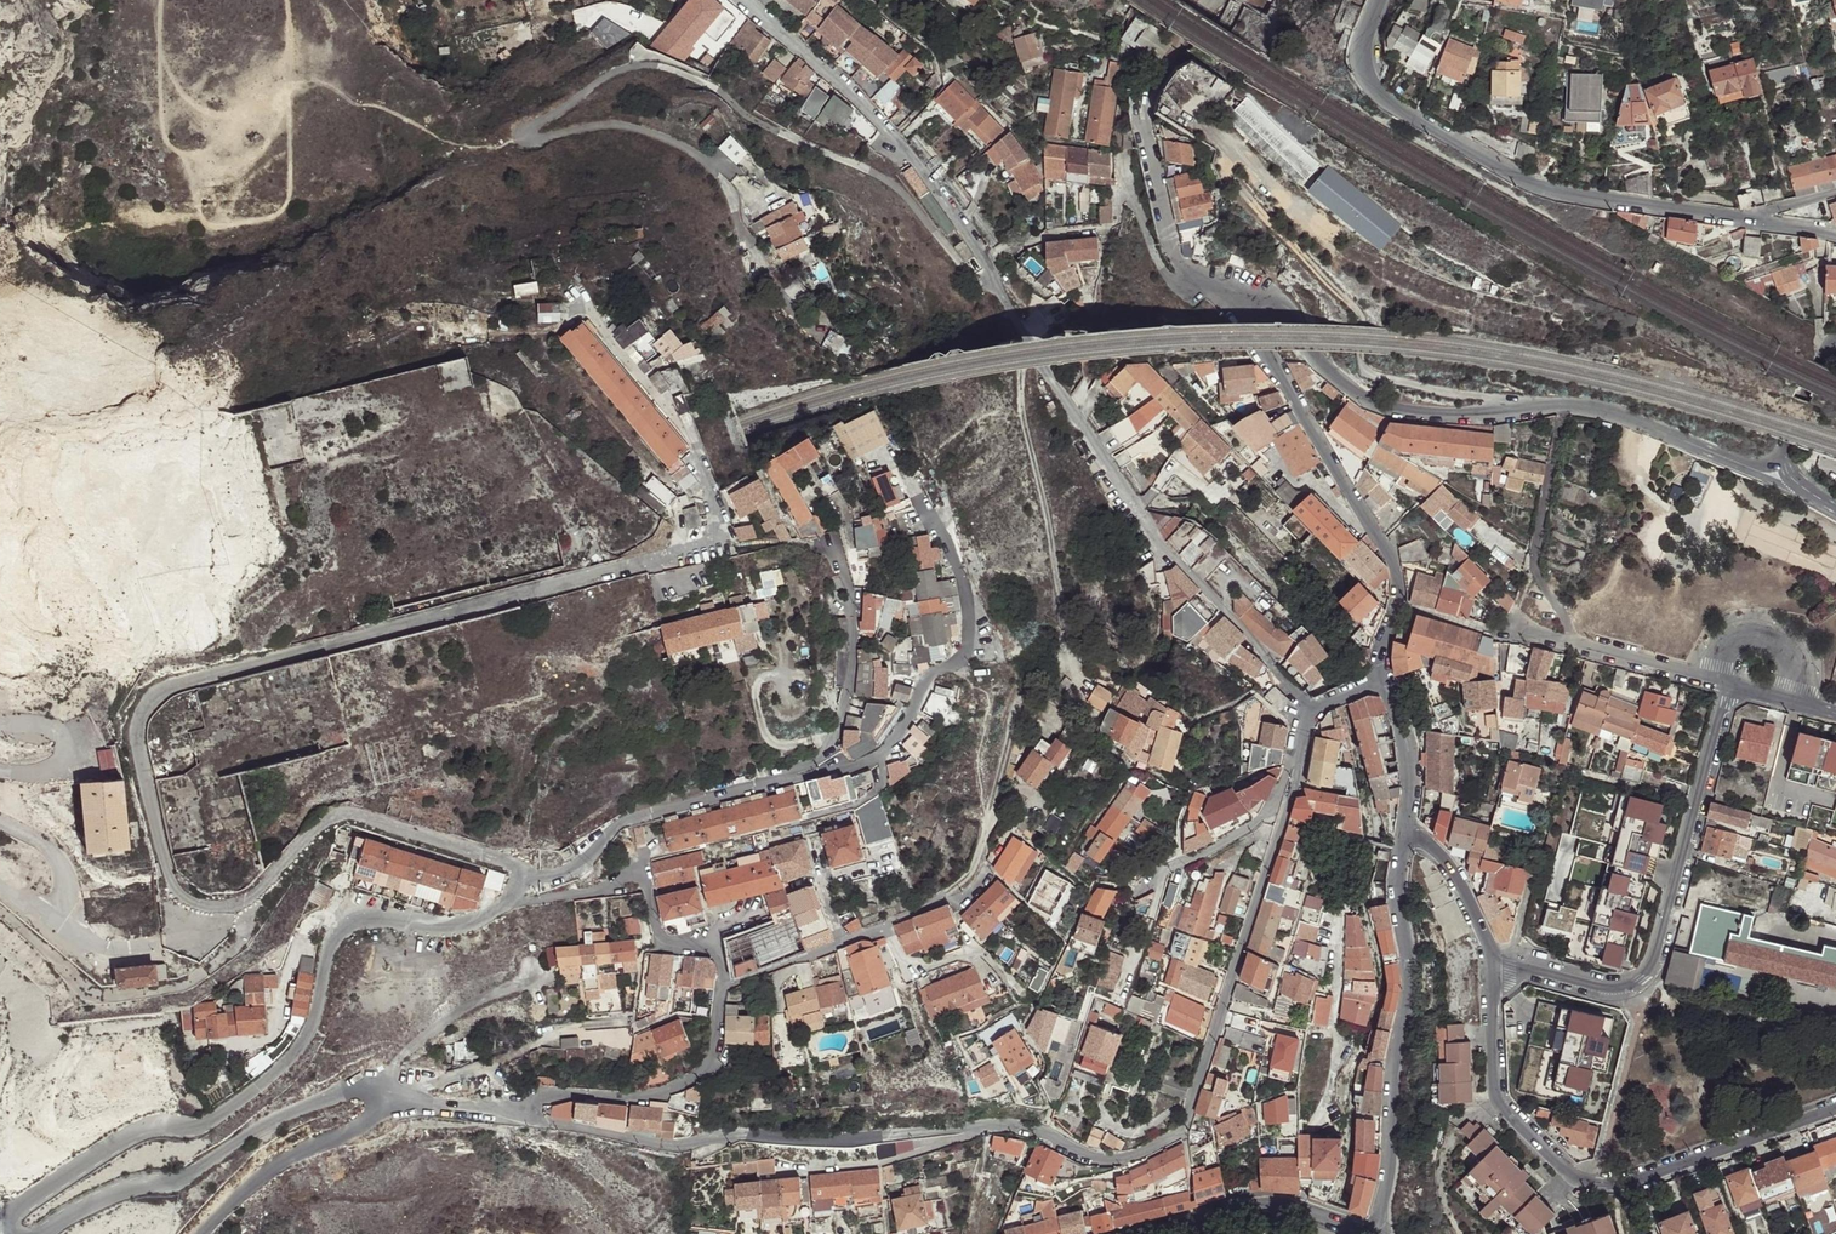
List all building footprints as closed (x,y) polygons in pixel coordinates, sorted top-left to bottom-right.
[(711,0),(690,0),(650,47),(683,61),(703,34),(715,42),(734,20),(711,0)] [(809,10),(796,0),(789,0),(787,2),(804,16),(809,10)] [(817,0),(796,0),(809,10),(817,0)] [(824,0),(817,0),(809,10),(824,22),(834,8),(824,0)] [(1426,12),(1428,0),(1417,0),(1412,6),(1411,8),(1426,12)] [(1602,0),(1573,0),(1572,6),(1601,10),(1602,0)] [(1677,0),(1653,0),(1656,9),(1677,4),(1677,0)] [(1835,9),(1826,11),(1831,33),(1835,32),(1835,0),(1833,0),(1835,9)] [(1247,10),(1233,3),(1223,21),(1237,29),(1247,10)] [(862,29),(834,8),(824,22),(837,32),(846,40),(850,43),(862,29)] [(824,22),(809,10),(804,16),(808,20),(812,23),(817,29),(824,22)] [(610,14),(592,31),(611,50),(629,33),(610,14)] [(1149,29),(1152,25),(1153,22),(1141,14),(1135,23),(1125,39),(1128,41),(1137,46),(1138,46),(1140,43),(1149,29)] [(1000,23),(993,17),(991,20),(992,22),(987,27),(996,35),(1009,27),(1004,20),(1000,23)] [(769,41),(754,29),(756,26),(749,20),(731,43),(747,56),(745,58),(751,63),(769,41)] [(1166,34),(1152,25),(1149,29),(1140,43),(1152,51),(1150,54),(1151,59),(1160,64),(1163,59),(1162,58),(1171,44),(1169,42),(1170,39),(1165,35),(1166,34)] [(1389,49),(1395,48),(1403,34),(1435,53),(1440,46),(1407,27),(1405,31),(1396,25),(1394,29),(1394,30),(1388,40),(1389,49)] [(869,60),(874,65),(886,50),(887,48),(862,29),(850,43),(870,58),(869,60)] [(1023,29),(1014,31),(1016,40),(1026,37),(1023,29)] [(1523,32),(1505,30),(1504,39),(1522,41),(1523,32)] [(1026,37),(1016,40),(1022,60),(1043,54),(1042,51),(1037,34),(1026,37)] [(1411,57),(1428,67),(1435,53),(1403,34),(1395,48),(1411,57)] [(1466,73),(1474,77),(1480,53),(1448,40),(1436,70),(1462,81),(1466,73)] [(1152,51),(1140,43),(1138,46),(1150,54),(1152,51)] [(874,65),(884,72),(897,58),(886,50),(874,65)] [(884,72),(893,82),(905,68),(914,76),(923,66),(904,50),(897,58),(884,72)] [(1178,89),(1190,98),(1194,93),(1201,99),(1206,92),(1223,105),(1239,85),(1202,57),(1178,89)] [(1429,67),(1428,67),(1411,57),(1408,63),(1425,73),(1429,67)] [(1745,95),(1760,90),(1752,58),(1711,70),(1717,94),(1742,87),(1745,95)] [(804,69),(806,66),(798,59),(795,62),(804,69)] [(1491,72),(1491,95),(1516,94),(1516,71),(1514,71),(1515,60),(1507,59),(1506,63),(1493,63),(1493,72),(1491,72)] [(784,69),(773,60),(763,73),(773,82),(784,69)] [(796,93),(804,100),(809,93),(792,81),(804,69),(795,62),(782,76),(778,85),(794,96),(796,93)] [(1077,73),(1078,64),(1070,63),(1069,65),(1068,71),(1077,73)] [(1113,71),(1120,72),(1122,64),(1111,63),(1110,71),(1113,71)] [(809,81),(814,74),(806,66),(804,69),(792,81),(809,93),(815,87),(809,81)] [(1391,71),(1383,68),(1378,79),(1386,82),(1391,71)] [(1075,90),(1077,73),(1068,71),(1057,70),(1053,101),(1051,115),(1048,136),(1068,139),(1075,90)] [(938,86),(935,73),(926,83),(928,85),(925,89),(931,95),(938,86)] [(1083,73),(1077,73),(1075,90),(1081,91),(1083,73)] [(1109,74),(1107,88),(1118,89),(1118,86),(1120,76),(1113,75),(1109,74)] [(1565,89),(1568,90),(1574,89),(1574,78),(1565,78),(1565,89)] [(1574,78),(1574,89),(1595,90),(1595,78),(1574,78)] [(1674,79),(1656,86),(1646,90),(1655,114),(1669,108),(1667,103),(1682,97),(1674,79)] [(995,87),(989,80),(984,85),(990,92),(995,87)] [(1640,85),(1642,91),(1646,90),(1656,86),(1653,81),(1640,85)] [(965,115),(975,106),(954,83),(936,100),(957,123),(965,115)] [(1608,94),(1623,96),(1626,88),(1610,85),(1608,94)] [(1623,98),(1643,95),(1642,91),(1640,85),(1626,88),(1623,96),(1623,98)] [(1096,86),(1088,143),(1109,147),(1118,89),(1107,88),(1096,86)] [(818,106),(826,98),(815,87),(804,100),(799,107),(810,117),(818,106)] [(1009,87),(1005,90),(1010,96),(1014,94),(1009,87)] [(1742,87),(1717,94),(1719,102),(1745,95),(1742,87)] [(1574,89),(1568,90),(1567,114),(1595,114),(1595,90),(1574,89)] [(1650,124),(1652,131),(1660,128),(1655,114),(1646,90),(1642,91),(1643,95),(1650,124)] [(914,101),(903,91),(892,101),(903,112),(914,101)] [(1516,94),(1491,95),(1487,94),(1488,104),(1518,103),(1519,94),(1516,94)] [(1617,125),(1650,124),(1643,95),(1623,98),(1617,125)] [(839,129),(851,111),(832,96),(815,121),(823,126),(828,120),(839,129)] [(1691,119),(1682,97),(1667,103),(1669,108),(1655,114),(1660,128),(1691,119)] [(1041,99),(1038,112),(1051,115),(1053,101),(1049,100),(1043,99),(1041,99)] [(1318,164),(1258,112),(1242,101),(1233,111),(1307,177),(1318,164)] [(976,104),(975,106),(965,115),(970,120),(982,108),(976,104)] [(709,112),(715,118),(722,112),(715,106),(709,112)] [(997,124),(982,108),(970,120),(976,126),(985,137),(995,129),(998,126),(997,124)] [(703,129),(715,118),(709,112),(698,123),(703,129)] [(1596,124),(1595,114),(1567,114),(1560,113),(1561,124),(1596,124)] [(970,120),(965,115),(957,123),(955,124),(959,129),(961,126),(968,133),(976,126),(970,120)] [(1000,122),(997,124),(998,126),(995,129),(1004,137),(1010,131),(1000,122)] [(1612,145),(1654,140),(1652,131),(1650,124),(1617,125),(1612,145)] [(1183,137),(1164,125),(1166,138),(1184,141),(1183,137)] [(1004,137),(995,129),(985,137),(994,145),(1004,137)] [(1137,148),(1134,131),(1127,131),(1126,150),(1134,152),(1137,148)] [(717,146),(735,162),(746,150),(728,133),(717,146)] [(999,145),(1010,159),(1022,149),(1011,135),(999,145)] [(1513,159),(1533,163),(1536,152),(1537,146),(1516,142),(1513,159)] [(1171,143),(1173,163),(1196,167),(1193,146),(1171,143)] [(1068,148),(1047,145),(1047,161),(1047,171),(1066,174),(1066,180),(1069,181),(1068,148)] [(1069,181),(1090,184),(1090,182),(1090,151),(1068,148),(1069,181)] [(1724,166),(1720,148),(1703,153),(1707,171),(1724,166)] [(1023,150),(1010,159),(1005,163),(1011,176),(1014,174),(1012,170),(1030,161),(1023,150)] [(1113,178),(1112,154),(1090,151),(1090,182),(1113,184),(1118,184),(1117,178),(1113,178)] [(1531,173),(1533,173),(1541,154),(1536,152),(1533,163),(1531,173)] [(1533,173),(1543,177),(1557,161),(1541,154),(1533,173)] [(1787,163),(1788,167),(1822,158),(1821,155),(1787,163)] [(1794,190),(1806,187),(1835,180),(1835,155),(1822,158),(1788,167),(1794,190)] [(1035,169),(1030,161),(1012,170),(1014,174),(1018,180),(1024,190),(1025,192),(1035,186),(1040,193),(1045,190),(1041,184),(1043,182),(1042,181),(1035,169)] [(1047,171),(1047,161),(1035,169),(1042,181),(1047,178),(1047,171)] [(1325,168),(1308,191),(1384,248),(1403,222),(1327,165),(1325,168)] [(928,192),(909,169),(901,176),(920,199),(928,192)] [(1634,195),(1657,198),(1651,170),(1627,183),(1634,195)] [(1772,183),(1778,181),(1775,170),(1769,172),(1772,183)] [(1169,180),(1174,201),(1204,195),(1199,173),(1169,180)] [(1021,192),(1024,190),(1018,180),(1010,186),(1016,194),(1021,192)] [(1835,187),(1835,180),(1806,187),(1808,194),(1835,187)] [(1765,205),(1784,200),(1778,181),(1772,183),(1760,186),(1765,205)] [(1041,194),(1040,193),(1035,186),(1025,192),(1030,200),(1041,194)] [(1796,197),(1808,194),(1806,187),(1794,190),(1796,197)] [(957,228),(928,192),(920,199),(949,235),(957,228)] [(1740,210),(1750,208),(1746,194),(1737,196),(1740,210)] [(1174,201),(1179,222),(1186,220),(1209,215),(1204,195),(1174,201)] [(761,221),(766,231),(792,217),(797,225),(805,221),(801,212),(798,214),(793,204),(761,221)] [(1113,225),(1113,207),(1106,207),(1100,207),(1101,225),(1113,225)] [(1611,211),(1587,207),(1585,216),(1610,220),(1611,211)] [(1616,215),(1643,229),(1647,221),(1649,216),(1617,212),(1616,215)] [(792,217),(766,231),(778,253),(793,246),(804,240),(797,225),(792,217)] [(1664,218),(1661,239),(1667,240),(1669,224),(1670,219),(1664,218)] [(1694,222),(1670,219),(1669,224),(1667,240),(1692,243),(1694,222)] [(1179,222),(1184,246),(1191,245),(1186,220),(1179,222)] [(828,239),(826,231),(818,234),(820,241),(828,239)] [(1655,246),(1659,238),(1650,233),(1646,241),(1655,246)] [(1760,241),(1760,238),(1745,236),(1742,255),(1758,257),(1760,245),(1760,241)] [(1816,240),(1801,237),(1803,253),(1818,247),(1816,240)] [(1095,253),(1099,253),(1099,239),(1066,241),(1065,253),(1066,255),(1067,255),(1095,253)] [(810,250),(804,240),(793,246),(798,256),(810,250)] [(957,246),(969,262),(977,257),(966,240),(957,246)] [(1066,241),(1047,242),(1047,263),(1052,271),(1069,264),(1067,255),(1066,255),(1065,253),(1066,241)] [(798,256),(793,246),(778,253),(784,263),(798,256)] [(637,261),(644,254),(639,249),(631,256),(637,261)] [(1056,275),(1065,271),(1070,270),(1069,264),(1052,271),(1056,275)] [(1793,266),(1770,273),(1773,281),(1779,296),(1801,289),(1793,266)] [(1826,266),(1825,293),(1829,293),(1835,293),(1835,267),(1826,266)] [(1739,284),(1751,291),(1753,287),(1773,281),(1770,273),(1739,284)] [(513,299),(537,295),(535,282),(511,286),(513,299)] [(607,290),(613,296),(618,291),(612,286),(607,290)] [(550,326),(560,325),(559,307),(537,307),(538,326),(550,326)] [(707,332),(719,322),(711,315),(701,325),(707,332)] [(612,336),(643,372),(651,365),(634,345),(653,329),(643,317),(629,327),(624,320),(617,326),(613,321),(607,326),(614,335),(612,336)] [(589,320),(584,325),(593,336),(599,331),(589,320)] [(563,337),(671,467),(680,459),(679,457),(687,450),(677,438),(593,336),(584,325),(575,332),(573,330),(563,337)] [(665,356),(673,349),(660,336),(653,343),(665,356)] [(515,354),(536,377),(539,374),(519,352),(515,354)] [(1234,359),(1222,359),(1222,368),(1225,369),(1225,367),(1235,367),(1234,359)] [(1287,362),(1295,378),(1306,372),(1308,370),(1312,368),(1306,362),(1287,362)] [(1268,377),(1257,364),(1254,365),(1256,380),(1268,377)] [(1144,365),(1131,365),(1123,371),(1119,367),(1112,373),(1117,377),(1110,385),(1106,388),(1119,401),(1140,383),(1138,381),(1149,371),(1144,365)] [(1254,365),(1235,367),(1225,367),(1225,369),(1226,383),(1220,383),(1222,403),(1241,402),(1240,396),(1239,391),(1257,389),(1256,380),(1254,365)] [(1165,408),(1189,432),(1204,448),(1213,439),(1216,435),(1151,368),(1149,371),(1138,381),(1140,383),(1157,400),(1165,408)] [(539,374),(536,377),(544,386),(554,378),(547,369),(539,374)] [(658,369),(649,378),(661,393),(670,385),(658,369)] [(1298,385),(1303,393),(1316,385),(1310,375),(1308,370),(1306,372),(1307,375),(1305,377),(1306,380),(1298,385)] [(1295,378),(1298,385),(1306,380),(1305,377),(1307,375),(1306,372),(1295,378)] [(1098,400),(1106,388),(1110,385),(1099,376),(1090,391),(1098,400)] [(1340,392),(1328,382),(1322,389),(1334,399),(1340,392)] [(1042,406),(1042,391),(1033,391),(1032,405),(1042,406)] [(1287,402),(1280,392),(1259,398),(1261,403),(1263,408),(1287,402)] [(680,414),(689,411),(683,394),(674,399),(680,414)] [(1149,423),(1165,408),(1157,400),(1138,412),(1149,423)] [(1392,420),(1383,416),(1380,415),(1364,409),(1360,407),(1351,400),(1328,431),(1362,457),(1366,451),(1369,452),(1366,458),(1369,461),(1372,456),(1379,443),(1382,438),(1390,423),(1392,420)] [(1060,432),(1069,427),(1062,414),(1055,401),(1047,406),(1054,420),(1052,420),(1060,432)] [(1270,424),(1260,409),(1255,410),(1244,417),(1234,426),(1255,449),(1265,442),(1271,437),(1295,422),(1297,421),(1291,410),(1270,424)] [(847,424),(845,420),(837,424),(843,437),(852,434),(862,455),(892,440),(876,410),(847,424)] [(1121,423),(1125,429),(1134,440),(1140,436),(1131,417),(1121,423)] [(1114,437),(1125,429),(1121,423),(1120,422),(1109,430),(1114,437)] [(1150,429),(1154,433),(1162,426),(1157,422),(1150,429)] [(1317,460),(1295,422),(1271,437),(1294,474),(1317,460)] [(1390,423),(1382,438),(1403,450),(1486,460),(1493,460),(1494,444),(1495,435),(1490,434),(1480,433),(1427,427),(1424,427),(1405,425),(1390,423)] [(1457,425),(1427,423),(1427,427),(1480,433),(1480,426),(1471,426),(1457,425)] [(1510,423),(1495,426),(1495,435),(1494,444),(1508,444),(1510,423)] [(1204,448),(1189,432),(1182,444),(1189,451),(1195,446),(1198,449),(1193,454),(1192,457),(1193,460),(1207,473),(1227,453),(1213,439),(1204,448)] [(1160,440),(1154,433),(1143,441),(1148,448),(1160,440)] [(815,447),(809,437),(765,464),(801,523),(797,525),(802,536),(821,533),(783,467),(815,447)] [(1382,438),(1379,443),(1401,456),(1401,455),(1403,450),(1382,438)] [(1270,448),(1265,442),(1255,449),(1256,451),(1261,456),(1270,448)] [(1379,443),(1372,456),(1375,458),(1403,474),(1412,480),(1432,492),(1443,481),(1401,456),(1379,443)] [(1195,446),(1189,451),(1193,454),(1198,449),(1195,446)] [(1341,463),(1356,486),(1365,470),(1366,469),(1352,450),(1341,463)] [(1493,466),(1493,460),(1486,460),(1403,450),(1401,455),(1425,458),(1455,462),(1474,464),(1485,466),(1493,466)] [(1375,458),(1372,456),(1369,461),(1370,463),(1399,480),(1403,474),(1375,458)] [(1515,471),(1519,460),(1519,458),(1508,456),(1504,467),(1515,471)] [(680,459),(671,467),(667,470),(685,493),(698,481),(680,459)] [(1544,484),(1547,467),(1519,460),(1515,471),(1513,477),(1528,480),(1544,484)] [(1261,461),(1253,469),(1260,477),(1268,470),(1261,461)] [(1334,483),(1322,461),(1315,465),(1328,487),(1329,486),(1334,483)] [(1485,466),(1474,464),(1473,472),(1492,474),(1493,466),(1485,466)] [(1501,467),(1493,466),(1492,484),(1492,487),(1500,487),(1501,467)] [(1380,524),(1386,534),(1408,512),(1401,504),(1396,506),(1365,470),(1356,486),(1380,524)] [(910,536),(899,506),(900,506),(893,489),(890,490),(886,481),(891,479),(888,472),(874,479),(888,518),(894,516),(903,538),(910,536)] [(830,473),(814,482),(824,500),(840,490),(830,473)] [(1528,480),(1513,477),(1509,487),(1524,492),(1528,480)] [(641,489),(665,509),(674,498),(651,478),(641,489)] [(761,479),(753,484),(763,504),(766,502),(770,500),(772,499),(761,479)] [(1432,492),(1412,480),(1409,486),(1427,497),(1432,492)] [(1294,509),(1311,494),(1310,492),(1297,491),(1287,481),(1277,491),(1294,509)] [(1346,504),(1334,483),(1329,486),(1338,501),(1346,504)] [(763,504),(753,484),(731,496),(741,514),(739,515),(742,520),(760,510),(759,507),(763,504)] [(1478,517),(1461,501),(1459,502),(1443,485),(1421,506),(1430,516),(1440,506),(1447,515),(1465,531),(1478,517)] [(1294,509),(1342,558),(1344,557),(1359,543),(1358,542),(1311,494),(1294,509)] [(776,509),(770,500),(766,502),(772,511),(776,509)] [(759,507),(760,510),(768,523),(764,526),(769,535),(776,531),(783,542),(794,541),(776,509),(772,511),(766,502),(763,504),(759,507)] [(685,510),(691,530),(702,526),(697,507),(685,510)] [(1279,522),(1282,524),(1291,514),(1289,511),(1279,521),(1279,522)] [(1184,520),(1148,512),(1163,536),(1173,527),(1174,527),(1177,525),(1178,526),(1184,520)] [(1283,525),(1290,533),(1301,544),(1305,541),(1306,539),(1313,533),(1294,514),(1283,525)] [(1187,521),(1166,540),(1179,554),(1204,530),(1194,522),(1187,521)] [(1283,525),(1282,524),(1279,522),(1271,530),(1281,542),(1290,533),(1283,525)] [(754,527),(736,528),(740,542),(757,539),(754,527)] [(1179,554),(1193,568),(1218,542),(1204,530),(1179,554)] [(866,534),(870,547),(881,544),(877,531),(866,534)] [(1322,544),(1313,533),(1306,539),(1309,542),(1316,549),(1322,544)] [(857,549),(870,547),(866,534),(855,535),(857,549)] [(1368,538),(1366,534),(1360,540),(1363,543),(1368,538)] [(944,650),(947,650),(945,638),(958,636),(955,612),(951,588),(945,589),(944,581),(937,582),(933,560),(941,559),(939,547),(931,549),(929,535),(918,537),(924,572),(915,573),(919,602),(910,604),(911,618),(912,625),(914,649),(915,655),(944,650)] [(1370,582),(1386,566),(1363,543),(1360,540),(1358,542),(1359,543),(1344,557),(1370,582)] [(1421,540),(1398,548),(1405,566),(1428,558),(1421,540)] [(1218,542),(1193,568),(1205,581),(1231,555),(1218,542)] [(1352,588),(1359,581),(1339,561),(1322,544),(1316,549),(1314,551),(1318,556),(1349,588),(1350,587),(1352,588)] [(1312,561),(1318,556),(1314,551),(1309,547),(1302,551),(1312,561)] [(1449,565),(1452,554),(1442,551),(1439,561),(1449,565)] [(1473,597),(1474,597),(1490,580),(1475,564),(1469,571),(1460,579),(1458,581),(1465,589),(1468,591),(1471,594),(1473,597)] [(1176,565),(1172,569),(1174,580),(1174,582),(1183,591),(1191,599),(1201,590),(1176,565)] [(1454,573),(1460,579),(1469,571),(1463,565),(1454,573)] [(1389,573),(1386,566),(1370,582),(1375,587),(1389,573)] [(1458,581),(1447,570),(1446,574),(1444,581),(1445,582),(1443,587),(1463,593),(1465,589),(1458,581)] [(762,574),(764,589),(777,587),(774,571),(762,574)] [(1411,602),(1437,609),(1443,587),(1445,582),(1444,581),(1441,580),(1436,579),(1419,573),(1411,602)] [(956,579),(944,581),(945,589),(951,588),(955,612),(960,611),(956,579)] [(1174,582),(1174,580),(1170,580),(1175,606),(1172,607),(1173,614),(1178,613),(1178,612),(1178,602),(1177,597),(1174,582)] [(1374,633),(1386,608),(1378,601),(1359,581),(1352,588),(1340,601),(1359,620),(1374,633)] [(1255,590),(1271,604),(1276,599),(1260,583),(1255,590)] [(777,587),(764,589),(756,592),(756,598),(780,592),(778,586),(777,587)] [(1443,587),(1437,609),(1457,615),(1463,593),(1443,587)] [(1468,591),(1465,589),(1463,593),(1457,615),(1468,618),(1474,597),(1473,597),(1471,594),(1468,591)] [(1219,607),(1201,590),(1191,599),(1213,621),(1219,615),(1219,607)] [(1185,606),(1191,599),(1183,591),(1180,594),(1183,602),(1185,606)] [(876,593),(863,592),(860,620),(858,620),(858,630),(862,630),(870,634),(874,628),(876,601),(876,593)] [(1507,607),(1512,603),(1503,594),(1498,598),(1507,607)] [(1251,599),(1236,613),(1241,618),(1253,608),(1254,609),(1257,606),(1251,599)] [(1276,599),(1271,604),(1289,620),(1294,616),(1276,599)] [(678,622),(662,626),(670,653),(759,631),(752,604),(714,613),(712,603),(699,607),(702,616),(682,622),(678,622)] [(1253,608),(1241,618),(1264,642),(1283,656),(1298,645),(1299,643),(1292,637),(1287,633),(1279,628),(1254,609),(1253,608)] [(1493,639),(1418,616),(1409,646),(1409,648),(1418,651),(1438,657),(1439,656),(1473,666),(1472,667),(1478,669),(1490,672),(1495,674),(1493,647),(1493,639)] [(1265,664),(1241,644),(1247,638),(1224,617),(1212,631),(1204,638),(1226,659),(1257,675),(1265,664)] [(1292,637),(1297,633),(1305,628),(1298,621),(1290,627),(1291,629),(1287,633),(1292,637)] [(1287,622),(1279,628),(1287,633),(1291,629),(1290,627),(1287,622)] [(841,625),(831,624),(831,641),(841,641),(841,625)] [(1303,641),(1312,634),(1305,628),(1297,633),(1303,641)] [(1370,650),(1373,640),(1361,628),(1350,637),(1362,651),(1363,649),(1370,650)] [(1315,664),(1328,655),(1312,634),(1303,641),(1299,643),(1298,645),(1300,648),(1313,666),(1315,664)] [(1392,658),(1394,675),(1416,669),(1422,667),(1420,656),(1418,651),(1409,648),(1409,646),(1394,642),(1392,658)] [(1298,645),(1283,656),(1291,661),(1300,648),(1298,645)] [(1508,657),(1531,666),(1534,655),(1533,654),(1523,649),(1520,648),(1519,649),(1511,646),(1510,647),(1511,648),(1508,655),(1508,657)] [(857,680),(854,695),(872,697),(875,671),(873,671),(874,662),(872,662),(871,647),(855,650),(857,665),(856,680),(857,680)] [(1501,647),(1493,647),(1495,674),(1502,673),(1501,647)] [(1554,652),(1535,647),(1533,654),(1534,655),(1531,666),(1529,675),(1529,677),(1544,680),(1544,679),(1554,652)] [(1368,659),(1370,650),(1363,649),(1362,651),(1361,657),(1368,659)] [(944,650),(915,655),(916,663),(945,658),(944,650)] [(1435,663),(1438,657),(1418,651),(1420,656),(1424,657),(1426,665),(1435,663)] [(1468,679),(1472,667),(1473,666),(1439,656),(1438,657),(1435,663),(1435,664),(1438,670),(1445,672),(1465,678),(1468,679)] [(1366,667),(1368,659),(1361,657),(1359,665),(1366,667)] [(891,664),(892,675),(909,675),(909,665),(891,664)] [(1416,669),(1443,734),(1454,736),(1465,737),(1442,679),(1431,676),(1433,669),(1434,666),(1426,665),(1422,667),(1416,669)] [(1474,683),(1478,669),(1472,667),(1468,679),(1467,683),(1474,683)] [(1626,671),(1617,668),(1613,686),(1621,688),(1626,671)] [(1438,670),(1433,669),(1431,676),(1442,679),(1443,679),(1445,672),(1438,670)] [(1294,671),(1288,679),(1302,689),(1308,680),(1294,671)] [(1120,682),(1122,675),(1113,672),(1110,678),(1112,679),(1111,681),(1116,683),(1117,681),(1120,682)] [(1516,680),(1527,682),(1529,677),(1529,675),(1517,673),(1516,680)] [(1507,716),(1511,717),(1519,718),(1525,719),(1527,708),(1564,714),(1570,684),(1544,679),(1544,680),(1529,677),(1527,682),(1523,699),(1514,698),(1506,696),(1504,708),(1505,708),(1508,708),(1507,716)] [(1062,696),(1073,684),(1066,678),(1056,690),(1062,696)] [(1516,680),(1514,698),(1523,699),(1527,682),(1516,680)] [(1309,681),(1303,690),(1315,699),(1326,694),(1318,686),(1309,681)] [(1497,708),(1495,681),(1489,681),(1474,683),(1467,683),(1464,683),(1466,711),(1497,708)] [(903,704),(904,702),(906,702),(911,688),(895,684),(889,699),(900,701),(900,703),(884,723),(887,725),(903,704)] [(1097,684),(1086,702),(1102,711),(1113,694),(1097,684)] [(1115,706),(1102,728),(1109,732),(1108,734),(1111,735),(1121,715),(1140,724),(1141,721),(1138,719),(1140,716),(1148,703),(1124,687),(1113,704),(1115,706)] [(1290,701),(1275,687),(1267,696),(1265,697),(1280,711),(1290,701)] [(1601,727),(1610,696),(1610,694),(1608,692),(1604,691),(1601,693),(1600,697),(1583,691),(1575,717),(1601,727)] [(1671,698),(1646,691),(1643,703),(1669,709),(1671,698)] [(1638,707),(1610,696),(1601,727),(1620,735),(1632,740),(1636,725),(1637,724),(1633,723),(1638,707)] [(1350,704),(1355,719),(1369,716),(1386,711),(1380,697),(1368,697),(1350,704)] [(1066,704),(1074,711),(1078,705),(1070,699),(1066,704)] [(1165,711),(1167,706),(1166,707),(1161,704),(1154,703),(1149,700),(1148,703),(1140,716),(1151,721),(1153,708),(1165,711)] [(842,738),(841,750),(850,758),(858,758),(879,746),(871,733),(885,713),(882,710),(886,702),(865,701),(861,716),(849,713),(847,719),(844,727),(842,738)] [(1669,709),(1643,703),(1639,715),(1672,724),(1673,722),(1676,711),(1669,709)] [(1271,711),(1264,705),(1262,717),(1268,718),(1269,714),(1271,711)] [(1167,706),(1165,711),(1160,725),(1162,726),(1174,729),(1177,712),(1167,706)] [(1325,711),(1324,718),(1324,721),(1340,716),(1338,707),(1325,711)] [(1151,721),(1150,727),(1155,728),(1159,729),(1160,725),(1165,711),(1153,708),(1151,721)] [(1230,710),(1221,714),(1222,724),(1233,719),(1230,710)] [(1141,725),(1140,724),(1121,715),(1111,735),(1128,744),(1130,745),(1141,725)] [(1140,716),(1138,719),(1141,721),(1148,726),(1150,727),(1151,721),(1140,716)] [(1347,741),(1340,716),(1324,721),(1322,722),(1324,738),(1341,741),(1347,741)] [(1369,716),(1355,719),(1369,779),(1383,775),(1383,774),(1369,716)] [(1599,736),(1601,727),(1575,717),(1572,726),(1599,736)] [(1128,744),(1125,750),(1135,759),(1142,749),(1147,743),(1155,728),(1150,727),(1148,726),(1141,721),(1140,724),(1141,725),(1130,745),(1128,744)] [(1264,731),(1262,744),(1269,746),(1285,749),(1285,748),(1288,729),(1285,725),(1265,722),(1264,731)] [(1668,737),(1636,725),(1632,740),(1632,741),(1650,748),(1670,756),(1675,741),(1671,740),(1676,723),(1673,722),(1672,724),(1668,737)] [(1744,722),(1738,748),(1757,753),(1756,756),(1767,759),(1775,725),(1765,722),(1764,727),(1744,722)] [(927,723),(906,742),(918,754),(927,747),(925,745),(936,732),(927,723)] [(1184,733),(1174,729),(1162,726),(1150,764),(1172,771),(1184,733)] [(876,736),(878,738),(885,728),(882,727),(876,736)] [(1096,734),(1125,750),(1120,746),(1109,739),(1111,735),(1108,734),(1109,732),(1102,728),(1100,727),(1096,734)] [(1802,731),(1794,761),(1835,772),(1835,740),(1802,731)] [(1427,732),(1427,787),(1447,792),(1454,794),(1454,792),(1454,778),(1455,778),(1455,744),(1454,736),(1443,734),(1427,732)] [(1512,751),(1514,751),(1516,735),(1503,733),(1500,748),(1512,751)] [(1029,739),(1016,734),(1012,749),(1021,752),(1024,753),(1029,739)] [(1120,746),(1125,750),(1128,744),(1111,735),(1109,739),(1120,746)] [(1632,741),(1632,740),(1620,735),(1617,746),(1623,748),(1629,749),(1632,741)] [(1313,760),(1337,764),(1341,741),(1324,738),(1317,737),(1313,760)] [(1574,740),(1566,738),(1565,742),(1562,753),(1562,754),(1560,761),(1560,764),(1567,765),(1574,740)] [(1595,747),(1598,740),(1591,738),(1588,745),(1591,746),(1595,747)] [(1052,746),(1043,739),(1017,775),(1038,789),(1055,765),(1061,769),(1073,750),(1056,739),(1052,746)] [(1562,753),(1565,742),(1556,740),(1553,751),(1562,753)] [(1606,742),(1598,740),(1595,747),(1604,750),(1606,742)] [(1244,741),(1242,775),(1253,771),(1266,765),(1269,746),(1262,744),(1244,741)] [(1650,748),(1632,741),(1629,749),(1629,752),(1647,757),(1650,748)] [(1455,744),(1455,778),(1457,778),(1464,778),(1464,744),(1455,744)] [(1269,746),(1266,765),(1279,761),(1281,762),(1282,759),(1284,760),(1284,758),(1286,748),(1285,748),(1285,749),(1269,746)] [(1629,752),(1629,749),(1623,748),(1620,759),(1626,761),(1627,759),(1629,752)] [(1757,753),(1738,748),(1736,757),(1766,764),(1767,759),(1756,756),(1757,753)] [(1150,753),(1142,749),(1135,759),(1147,763),(1150,753)] [(1522,764),(1524,754),(1514,751),(1512,751),(1509,760),(1501,790),(1514,793),(1513,798),(1532,803),(1541,769),(1522,764)] [(1020,756),(1011,753),(1009,761),(1018,763),(1020,756)] [(1626,764),(1626,761),(1620,759),(1617,770),(1623,772),(1626,764)] [(1643,763),(1627,759),(1626,761),(1626,764),(1641,768),(1643,763)] [(1334,787),(1337,764),(1313,760),(1310,779),(1309,782),(1334,787)] [(899,762),(888,768),(890,776),(909,767),(906,761),(900,763),(899,762)] [(1794,761),(1789,779),(1835,792),(1835,772),(1794,761)] [(1398,769),(1397,762),(1389,765),(1390,772),(1398,769)] [(1358,791),(1353,767),(1337,764),(1334,787),(1358,791)] [(1641,768),(1626,764),(1623,772),(1621,779),(1640,784),(1644,769),(1641,768)] [(1016,767),(1008,765),(1005,777),(1011,779),(1013,772),(1015,772),(1016,767)] [(1266,765),(1253,771),(1256,782),(1268,774),(1267,769),(1266,765)] [(1276,778),(1281,767),(1279,766),(1267,769),(1268,774),(1276,778)] [(1383,774),(1383,775),(1369,779),(1375,802),(1376,802),(1386,799),(1399,796),(1400,785),(1398,769),(1390,772),(1383,774)] [(870,770),(851,776),(854,785),(873,779),(870,770)] [(1621,779),(1623,772),(1617,770),(1616,773),(1614,778),(1621,779)] [(1270,793),(1276,778),(1268,774),(1256,782),(1251,787),(1236,794),(1248,810),(1263,800),(1267,800),(1270,793)] [(806,789),(809,788),(815,810),(834,805),(851,800),(844,775),(828,780),(818,783),(817,778),(796,784),(801,801),(806,799),(804,793),(807,792),(806,789)] [(86,850),(123,846),(128,846),(122,776),(106,778),(95,779),(80,781),(86,850)] [(1225,780),(1214,785),(1214,793),(1227,788),(1225,780)] [(1664,805),(1581,783),(1563,849),(1556,847),(1551,864),(1570,869),(1561,903),(1576,908),(1564,954),(1616,967),(1626,930),(1631,931),(1651,855),(1659,857),(1667,823),(1660,821),(1664,805)] [(1126,787),(1114,803),(1132,816),(1146,797),(1140,794),(1126,787)] [(1304,787),(1303,787),(1308,796),(1314,809),(1336,814),(1341,795),(1304,787)] [(665,834),(658,836),(663,853),(696,844),(802,816),(795,792),(785,794),(783,788),(776,790),(777,796),(762,800),(760,794),(752,796),(754,803),(742,806),(740,799),(729,802),(731,809),(707,815),(705,808),(692,812),(694,819),(689,820),(679,823),(677,815),(665,819),(667,826),(663,827),(665,834)] [(1248,810),(1236,794),(1232,790),(1210,798),(1204,813),(1211,829),(1213,828),(1248,810)] [(1188,811),(1186,826),(1201,824),(1200,815),(1206,795),(1197,791),(1188,811)] [(1454,794),(1447,792),(1442,812),(1452,814),(1457,795),(1454,794)] [(879,794),(855,810),(858,826),(864,847),(866,849),(895,841),(894,837),(879,794)] [(1717,794),(1714,804),(1730,808),(1732,798),(1717,794)] [(1361,819),(1359,799),(1341,795),(1336,814),(1356,818),(1357,818),(1361,819)] [(1298,798),(1292,815),(1303,819),(1312,821),(1314,809),(1308,796),(1298,798)] [(1378,814),(1380,814),(1387,812),(1386,799),(1376,802),(1378,814)] [(1097,827),(1104,831),(1116,840),(1118,837),(1132,816),(1114,803),(1097,827)] [(1711,803),(1707,816),(1747,828),(1751,814),(1730,808),(1714,804),(1712,803),(1711,803)] [(938,820),(949,824),(950,819),(951,815),(942,811),(938,820)] [(1010,819),(1012,822),(1019,829),(1025,823),(1028,820),(1019,811),(1010,819)] [(1435,834),(1445,843),(1452,814),(1442,812),(1435,834)] [(1760,816),(1751,814),(1747,828),(1750,828),(1752,820),(1756,821),(1756,820),(1759,821),(1760,816)] [(1303,819),(1292,815),(1290,821),(1302,825),(1303,819)] [(1771,818),(1760,816),(1759,821),(1758,823),(1769,826),(1771,818)] [(1425,824),(1433,832),(1436,819),(1427,817),(1425,824)] [(1486,844),(1490,827),(1456,818),(1449,844),(1451,845),(1463,848),(1472,850),(1484,853),(1486,844)] [(138,837),(137,820),(128,821),(130,837),(138,837)] [(1025,823),(1019,829),(1032,843),(1038,837),(1025,823)] [(1145,825),(1142,823),(1140,826),(1152,835),(1154,832),(1145,825)] [(800,828),(801,834),(819,829),(818,824),(800,828)] [(1186,826),(1185,853),(1214,840),(1206,824),(1201,824),(1186,826)] [(1288,825),(1284,840),(1295,843),(1295,842),(1296,842),(1300,829),(1288,825)] [(1814,830),(1796,825),(1790,848),(1807,852),(1811,840),(1814,830)] [(823,835),(829,853),(832,867),(864,858),(854,826),(823,835)] [(1708,826),(1708,827),(1702,850),(1732,858),(1732,854),(1737,835),(1708,826)] [(633,829),(637,847),(645,846),(642,827),(633,829)] [(656,829),(658,836),(665,834),(663,827),(656,829)] [(401,843),(354,828),(353,832),(399,846),(401,843)] [(808,838),(829,832),(828,829),(808,835),(808,838)] [(783,830),(771,833),(774,842),(785,838),(783,830)] [(954,832),(948,830),(944,841),(951,842),(954,832)] [(1104,831),(1100,837),(1096,841),(1089,852),(1102,860),(1116,840),(1104,831)] [(1752,831),(1750,838),(1752,839),(1758,841),(1760,834),(1752,831)] [(904,832),(894,837),(895,841),(901,858),(909,854),(906,845),(912,838),(904,832)] [(1100,837),(1093,832),(1090,836),(1096,841),(1100,837)] [(339,833),(337,840),(349,844),(351,837),(348,836),(339,833)] [(757,845),(770,843),(767,833),(755,836),(757,845)] [(823,855),(829,853),(823,835),(817,836),(823,855)] [(1087,854),(1089,852),(1096,841),(1090,836),(1082,851),(1087,854)] [(993,870),(1009,884),(1032,850),(1014,838),(993,870)] [(366,839),(358,863),(380,870),(388,847),(366,839)] [(773,851),(782,880),(786,880),(812,871),(804,841),(802,840),(772,848),(773,851)] [(1284,840),(1279,854),(1290,858),(1292,853),(1295,843),(1284,840)] [(1807,854),(1806,857),(1824,865),(1835,869),(1835,850),(1811,840),(1807,852),(1807,854)] [(1233,844),(1218,852),(1224,862),(1238,854),(1235,848),(1233,844)] [(1509,850),(1486,844),(1484,853),(1482,858),(1501,863),(1505,864),(1509,850)] [(1451,849),(1460,860),(1463,848),(1451,845),(1451,849)] [(464,870),(388,847),(380,870),(389,872),(402,876),(418,881),(430,885),(442,888),(456,893),(464,870)] [(1146,855),(1130,847),(1128,850),(1145,859),(1146,855)] [(575,857),(570,848),(560,854),(566,863),(575,857)] [(1482,858),(1484,853),(1472,850),(1470,860),(1469,863),(1476,864),(1481,865),(1482,858)] [(768,892),(785,888),(782,880),(773,851),(761,854),(745,857),(740,858),(741,867),(734,868),(720,871),(715,872),(714,867),(704,870),(700,870),(708,905),(714,904),(768,892)] [(654,881),(656,887),(665,885),(681,881),(695,878),(693,866),(703,864),(700,852),(650,864),(654,881)] [(1215,854),(1208,858),(1213,869),(1224,862),(1218,852),(1215,854)] [(1390,863),(1392,855),(1381,852),(1379,861),(1390,863)] [(1279,854),(1271,880),(1282,883),(1285,876),(1290,859),(1290,858),(1279,854)] [(315,878),(321,880),(329,860),(323,857),(321,861),(317,870),(315,878)] [(1824,865),(1806,857),(1805,863),(1807,864),(1822,870),(1824,865)] [(1501,863),(1482,858),(1481,865),(1481,866),(1493,868),(1499,870),(1501,863)] [(608,866),(599,859),(590,873),(599,879),(608,866)] [(380,870),(358,863),(354,875),(377,882),(380,870)] [(1472,881),(1476,864),(1469,863),(1467,871),(1472,881)] [(1505,864),(1501,863),(1499,870),(1495,887),(1522,894),(1528,870),(1505,864)] [(1824,865),(1822,870),(1821,871),(1835,878),(1835,869),(1824,865)] [(1493,893),(1495,887),(1499,870),(1493,868),(1493,870),(1488,891),(1493,893)] [(389,872),(380,870),(377,882),(385,886),(389,872)] [(486,877),(464,870),(456,893),(479,900),(486,877)] [(1046,870),(1028,904),(1051,918),(1071,884),(1064,879),(1059,877),(1057,876),(1052,874),(1046,870)] [(506,875),(490,871),(486,887),(497,890),(501,892),(506,875)] [(398,890),(402,876),(389,872),(385,886),(398,890)] [(1237,873),(1229,885),(1242,888),(1248,890),(1252,877),(1237,873)] [(414,895),(418,881),(402,876),(398,890),(414,895)] [(1285,876),(1282,883),(1289,886),(1291,877),(1285,876)] [(1806,879),(1801,877),(1797,887),(1804,890),(1808,880),(1806,879)] [(695,878),(681,881),(682,882),(682,884),(683,886),(685,887),(696,884),(695,878)] [(1188,919),(1184,929),(1185,930),(1192,932),(1202,936),(1206,937),(1223,882),(1210,878),(1210,879),(1209,884),(1206,893),(1197,890),(1191,907),(1189,912),(1188,919)] [(785,888),(787,896),(790,895),(786,880),(782,880),(785,888)] [(1271,880),(1266,897),(1285,904),(1287,897),(1291,886),(1289,886),(1282,883),(1271,880)] [(425,898),(430,885),(418,881),(414,895),(425,898)] [(980,901),(996,917),(1015,898),(999,881),(980,901)] [(1199,881),(1197,890),(1206,893),(1209,884),(1205,883),(1199,881)] [(1177,885),(1168,882),(1163,897),(1173,900),(1177,885)] [(317,884),(310,902),(325,908),(333,891),(317,884)] [(438,902),(442,888),(430,885),(425,898),(438,902)] [(1242,888),(1229,885),(1221,910),(1234,914),(1242,888)] [(805,951),(832,941),(831,938),(832,934),(817,886),(790,895),(787,896),(794,917),(805,951)] [(680,892),(659,897),(664,920),(682,916),(703,911),(697,887),(680,892)] [(1520,899),(1522,894),(1495,887),(1493,893),(1516,898),(1520,899)] [(452,906),(456,893),(442,888),(438,902),(452,906)] [(778,922),(794,917),(787,896),(785,888),(768,892),(772,906),(778,922)] [(1095,896),(1085,914),(1102,920),(1112,901),(1120,903),(1122,891),(1100,888),(1095,896)] [(479,900),(456,893),(452,906),(450,911),(478,909),(479,902),(479,900)] [(1510,942),(1515,922),(1511,921),(1510,919),(1505,909),(1500,911),(1494,898),(1492,897),(1489,899),(1486,893),(1479,896),(1501,943),(1510,942)] [(1322,900),(1322,898),(1316,896),(1309,894),(1306,905),(1320,911),(1325,913),(1322,900)] [(1773,894),(1768,912),(1782,911),(1786,897),(1773,894)] [(1173,900),(1163,897),(1161,904),(1171,907),(1173,900)] [(1285,904),(1266,897),(1260,914),(1280,920),(1282,914),(1285,904)] [(1299,908),(1300,901),(1287,897),(1285,904),(1299,908)] [(996,917),(1001,922),(1019,904),(1020,903),(1015,898),(996,917)] [(1515,922),(1520,899),(1516,898),(1510,919),(1511,921),(1515,922)] [(979,936),(996,917),(980,901),(968,912),(961,918),(967,924),(979,936)] [(1167,928),(1172,929),(1182,903),(1177,901),(1167,928)] [(1690,952),(1724,960),(1731,932),(1749,936),(1754,917),(1754,916),(1743,913),(1701,903),(1690,952)] [(1295,918),(1299,908),(1285,904),(1282,914),(1295,918)] [(1391,929),(1388,904),(1371,907),(1377,931),(1391,929)] [(1320,911),(1306,905),(1301,920),(1315,926),(1320,911)] [(895,931),(905,954),(920,948),(922,953),(956,940),(959,936),(947,906),(931,912),(893,927),(895,931)] [(706,922),(703,911),(682,916),(684,925),(682,926),(683,931),(691,929),(691,926),(702,924),(706,922)] [(1078,931),(1074,936),(1075,937),(1097,945),(1105,922),(1102,920),(1085,914),(1083,914),(1078,931)] [(1278,928),(1280,920),(1260,914),(1257,922),(1278,928)] [(1361,927),(1357,914),(1354,914),(1353,915),(1347,923),(1347,927),(1361,927)] [(768,966),(805,951),(794,917),(778,922),(737,938),(728,942),(735,978),(768,966)] [(983,940),(1001,922),(996,917),(979,936),(983,940)] [(1179,927),(1184,929),(1188,919),(1182,917),(1179,927)] [(620,920),(623,937),(641,935),(640,918),(620,920)] [(1301,920),(1296,937),(1299,939),(1313,944),(1313,941),(1318,927),(1315,926),(1301,920)] [(859,922),(848,926),(851,932),(861,928),(859,922)] [(1257,922),(1255,930),(1275,937),(1278,928),(1257,922)] [(673,923),(666,925),(668,931),(673,934),(675,933),(673,923)] [(1172,930),(1172,929),(1167,928),(1164,927),(1159,942),(1165,944),(1168,935),(1171,935),(1172,930)] [(1361,927),(1347,927),(1346,947),(1367,948),(1361,927)] [(1394,953),(1391,929),(1377,931),(1383,956),(1394,953)] [(1255,930),(1250,947),(1269,955),(1272,944),(1275,937),(1255,930)] [(1724,960),(1835,987),(1835,947),(1824,944),(1821,953),(1749,936),(1731,932),(1724,960)] [(1175,943),(1181,945),(1183,935),(1178,933),(1175,943)] [(586,947),(593,947),(592,937),(592,934),(585,934),(586,947)] [(1181,945),(1177,957),(1198,965),(1199,960),(1205,940),(1201,939),(1184,934),(1183,935),(1181,945)] [(592,937),(593,947),(606,946),(605,935),(592,937)] [(1094,954),(1097,945),(1075,937),(1072,946),(1094,954)] [(1217,938),(1216,943),(1229,947),(1230,942),(1217,938)] [(883,939),(875,943),(886,973),(898,968),(885,940),(883,939)] [(1299,939),(1291,964),(1297,967),(1303,970),(1302,974),(1309,978),(1315,981),(1316,967),(1320,947),(1313,944),(1299,939)] [(1165,944),(1159,942),(1151,940),(1150,944),(1164,948),(1165,944)] [(636,941),(632,942),(612,945),(614,963),(624,962),(639,960),(637,943),(636,941)] [(886,973),(875,943),(871,944),(869,943),(864,942),(858,943),(854,945),(845,948),(853,970),(862,995),(861,996),(861,997),(891,986),(886,973)] [(1229,947),(1216,943),(1211,959),(1224,963),(1229,947)] [(1164,948),(1150,944),(1148,950),(1162,954),(1164,948)] [(1272,944),(1269,955),(1283,961),(1286,949),(1272,944)] [(614,963),(612,945),(606,946),(593,947),(586,947),(557,950),(558,968),(583,966),(595,965),(614,963)] [(1328,948),(1320,947),(1316,967),(1321,969),(1325,969),(1328,948)] [(1367,948),(1346,947),(1346,957),(1345,957),(1345,959),(1346,959),(1350,959),(1370,959),(1367,948)] [(837,951),(843,974),(849,972),(853,970),(845,948),(837,951)] [(1674,949),(1665,983),(1699,991),(1708,958),(1674,949)] [(551,950),(548,970),(558,968),(557,950),(551,950)] [(1126,957),(1110,951),(1105,968),(1120,973),(1126,957)] [(1260,980),(1267,957),(1251,951),(1243,978),(1266,989),(1267,983),(1260,980)] [(653,953),(651,971),(650,984),(652,984),(667,985),(671,986),(675,956),(653,953)] [(686,956),(685,965),(683,987),(695,988),(704,989),(704,981),(705,974),(706,958),(686,956)] [(1177,957),(1174,956),(1166,982),(1209,1000),(1217,974),(1197,966),(1198,965),(1177,957)] [(314,974),(316,959),(305,957),(301,971),(314,974)] [(1274,961),(1267,957),(1260,980),(1267,983),(1274,961)] [(706,958),(705,974),(704,981),(715,982),(716,968),(714,965),(711,961),(706,958)] [(1371,962),(1370,959),(1350,959),(1346,959),(1345,959),(1344,969),(1345,969),(1350,970),(1373,971),(1371,962)] [(639,971),(639,960),(624,962),(626,973),(639,971)] [(1274,961),(1267,983),(1266,989),(1273,992),(1281,964),(1274,961)] [(154,964),(156,981),(169,980),(167,963),(154,964)] [(1384,1009),(1394,1011),(1396,1002),(1398,992),(1401,990),(1401,986),(1398,963),(1385,966),(1389,993),(1384,1009)] [(119,985),(156,981),(154,964),(117,969),(119,985)] [(597,978),(595,965),(583,966),(584,980),(597,978)] [(1040,967),(1028,987),(1038,992),(1050,972),(1040,967)] [(1303,970),(1297,967),(1295,973),(1288,972),(1282,995),(1292,1000),(1293,998),(1302,1003),(1303,1001),(1312,1002),(1315,981),(1309,978),(1302,974),(1303,970)] [(1375,983),(1373,971),(1350,970),(1345,969),(1344,969),(1344,980),(1349,980),(1375,983)] [(974,970),(925,990),(938,1017),(987,997),(974,970)] [(307,1015),(314,974),(301,971),(298,988),(296,998),(293,1013),(306,1015),(307,1015)] [(797,993),(814,988),(813,983),(810,972),(793,976),(797,992),(797,993)] [(843,974),(846,989),(852,986),(853,985),(849,972),(843,974)] [(263,988),(263,976),(245,977),(245,989),(245,992),(245,1007),(264,1004),(263,988)] [(278,976),(263,976),(263,988),(277,987),(278,976)] [(1053,977),(1045,994),(1050,997),(1058,980),(1053,977)] [(1377,988),(1375,983),(1349,980),(1344,980),(1343,985),(1349,985),(1349,992),(1376,994),(1377,988)] [(819,1007),(819,1008),(845,1002),(840,982),(819,987),(814,988),(816,993),(819,1007)] [(1239,983),(1235,996),(1268,1007),(1271,999),(1256,993),(1247,988),(1248,985),(1239,983)] [(652,984),(650,984),(650,989),(654,990),(654,998),(660,998),(660,991),(667,992),(667,985),(652,984)] [(287,997),(296,998),(298,988),(289,986),(287,997)] [(846,989),(848,997),(856,995),(854,988),(853,989),(852,986),(846,989)] [(695,988),(683,987),(682,1002),(693,1002),(695,988)] [(811,994),(816,993),(814,988),(797,993),(797,992),(786,994),(791,1013),(803,1010),(815,1008),(811,994)] [(938,1017),(925,990),(919,992),(935,1028),(991,1005),(987,997),(938,1017)] [(549,1013),(556,1013),(554,991),(546,993),(549,1013)] [(1349,992),(1343,992),(1343,999),(1369,1000),(1373,1001),(1376,994),(1349,992)] [(1166,1020),(1198,1033),(1202,1023),(1207,1008),(1175,994),(1166,1020)] [(1331,997),(1327,996),(1327,1000),(1316,998),(1311,1025),(1326,1027),(1326,1021),(1331,997)] [(1369,1000),(1343,999),(1342,1019),(1367,1021),(1369,1000)] [(1147,1001),(1144,1000),(1142,1009),(1159,1015),(1163,1004),(1153,1000),(1152,1003),(1147,1001)] [(1121,1007),(1106,1002),(1102,1012),(1104,1012),(1118,1018),(1120,1015),(1122,1008),(1121,1007)] [(194,1017),(208,1016),(216,1015),(214,1003),(193,1006),(194,1017)] [(1613,1022),(1542,1003),(1519,1091),(1584,1108),(1593,1071),(1600,1072),(1613,1022)] [(265,1030),(264,1004),(245,1007),(237,1008),(238,1013),(240,1033),(265,1030)] [(1080,1023),(1047,1004),(1030,1032),(1064,1051),(1080,1023)] [(727,1006),(726,1017),(738,1017),(738,1005),(727,1006)] [(1126,1010),(1122,1008),(1120,1015),(1129,1019),(1131,1012),(1126,1010)] [(194,1029),(189,1009),(182,1011),(186,1031),(194,1029)] [(1142,1009),(1139,1015),(1145,1018),(1155,1022),(1157,1023),(1159,1015),(1142,1009)] [(1392,1029),(1394,1011),(1384,1009),(1382,1009),(1377,1029),(1372,1053),(1372,1056),(1384,1058),(1392,1029)] [(803,1010),(791,1013),(794,1025),(806,1022),(803,1010)] [(1093,1025),(1095,1025),(1099,1015),(1098,1014),(1093,1012),(1089,1024),(1093,1027),(1093,1025)] [(1139,1015),(1131,1012),(1129,1019),(1137,1023),(1139,1015)] [(228,1034),(240,1033),(238,1013),(226,1014),(228,1034)] [(305,1024),(306,1015),(293,1013),(291,1021),(305,1024)] [(208,1016),(210,1036),(228,1034),(226,1014),(224,1014),(216,1015),(208,1016)] [(658,1021),(655,1015),(655,1014),(637,1022),(640,1028),(658,1021)] [(767,1015),(755,1018),(754,1043),(769,1042),(767,1015)] [(1015,1030),(1020,1027),(1012,1015),(981,1035),(988,1048),(993,1044),(1014,1075),(1034,1062),(1024,1045),(1015,1030)] [(197,1038),(210,1036),(208,1016),(194,1017),(197,1038)] [(738,1017),(726,1017),(726,1042),(754,1043),(755,1018),(738,1017)] [(1155,1022),(1145,1018),(1142,1025),(1153,1028),(1155,1022)] [(694,1031),(709,1033),(710,1022),(695,1020),(694,1031)] [(677,1051),(680,1058),(694,1053),(681,1023),(680,1021),(667,1026),(677,1051)] [(1207,1037),(1210,1027),(1202,1023),(1198,1033),(1207,1037)] [(1456,1103),(1473,1102),(1472,1081),(1471,1081),(1470,1063),(1471,1062),(1471,1042),(1464,1042),(1464,1024),(1447,1025),(1448,1043),(1445,1043),(1446,1063),(1438,1063),(1439,1083),(1438,1083),(1439,1103),(1456,1103)] [(1122,1035),(1095,1025),(1093,1025),(1093,1027),(1082,1054),(1084,1055),(1109,1064),(1110,1065),(1122,1035)] [(1225,1025),(1221,1036),(1239,1043),(1243,1030),(1225,1025)] [(664,1056),(677,1051),(667,1026),(656,1031),(654,1031),(664,1056)] [(1517,1028),(1507,1028),(1507,1040),(1518,1040),(1517,1028)] [(948,1044),(951,1043),(945,1030),(938,1034),(943,1046),(948,1044)] [(1268,1037),(1243,1030),(1239,1043),(1265,1051),(1268,1037)] [(1191,1037),(1176,1031),(1173,1040),(1187,1046),(1191,1037)] [(637,1038),(641,1045),(653,1040),(650,1033),(637,1038)] [(1299,1039),(1278,1034),(1271,1067),(1292,1071),(1299,1039)] [(566,1039),(567,1047),(582,1044),(581,1037),(566,1039)] [(1227,1068),(1235,1048),(1223,1043),(1214,1063),(1227,1068)] [(619,1063),(621,1051),(609,1049),(606,1061),(619,1063)] [(553,1065),(554,1053),(541,1052),(540,1064),(553,1065)] [(565,1054),(554,1053),(553,1065),(565,1066),(565,1054)] [(565,1054),(565,1066),(584,1064),(583,1053),(565,1054)] [(1105,1075),(1109,1064),(1084,1055),(1080,1066),(1105,1075)] [(1000,1079),(991,1063),(977,1071),(986,1087),(1000,1079)] [(1383,1073),(1383,1067),(1370,1065),(1369,1087),(1369,1091),(1381,1092),(1381,1077),(1383,1073)] [(671,1083),(673,1082),(662,1069),(652,1067),(651,1075),(648,1080),(644,1082),(644,1091),(668,1086),(671,1083)] [(1210,1073),(1206,1083),(1215,1086),(1218,1076),(1210,1073)] [(1215,1086),(1214,1092),(1225,1096),(1229,1082),(1229,1080),(1218,1076),(1215,1086)] [(1186,1101),(1192,1084),(1171,1077),(1164,1094),(1186,1101)] [(792,1097),(790,1080),(780,1081),(782,1099),(792,1097)] [(538,1089),(554,1089),(554,1081),(537,1081),(538,1089)] [(772,1109),(769,1082),(751,1085),(753,1111),(772,1109)] [(1206,1083),(1204,1089),(1214,1092),(1215,1086),(1206,1083)] [(691,1098),(701,1100),(703,1086),(701,1086),(693,1089),(691,1098)] [(1368,1097),(1369,1091),(1369,1087),(1355,1086),(1355,1097),(1368,1097)] [(1204,1089),(1197,1113),(1204,1116),(1207,1116),(1208,1115),(1210,1116),(1217,1118),(1225,1096),(1214,1092),(1204,1089)] [(1380,1101),(1381,1092),(1369,1091),(1368,1097),(1368,1100),(1380,1101)] [(1285,1096),(1265,1104),(1267,1124),(1288,1122),(1285,1096)] [(1381,1115),(1380,1101),(1368,1100),(1368,1097),(1355,1097),(1356,1114),(1381,1115)] [(551,1118),(575,1123),(578,1103),(572,1103),(553,1108),(552,1113),(551,1118)] [(578,1103),(575,1123),(625,1132),(626,1128),(629,1109),(605,1106),(589,1104),(578,1103)] [(1254,1116),(1250,1107),(1234,1113),(1236,1117),(1242,1114),(1244,1119),(1254,1116)] [(660,1132),(663,1122),(663,1121),(664,1112),(665,1110),(661,1109),(632,1108),(629,1130),(660,1132)] [(663,1121),(663,1122),(673,1120),(674,1114),(664,1112),(663,1121)] [(1204,1116),(1197,1113),(1191,1130),(1199,1132),(1204,1116)] [(1236,1117),(1234,1113),(1230,1115),(1222,1118),(1223,1123),(1236,1117)] [(1242,1114),(1236,1117),(1223,1123),(1216,1127),(1224,1143),(1249,1131),(1244,1119),(1242,1114)] [(1590,1124),(1555,1114),(1552,1125),(1563,1127),(1561,1135),(1571,1137),(1569,1143),(1584,1147),(1590,1124)] [(1223,1123),(1222,1118),(1217,1118),(1210,1116),(1213,1137),(1214,1143),(1216,1153),(1216,1155),(1254,1138),(1249,1131),(1224,1143),(1216,1127),(1223,1123)] [(1356,1120),(1355,1152),(1371,1154),(1373,1121),(1356,1120)] [(1467,1174),(1491,1199),(1480,1210),(1487,1217),(1498,1206),(1524,1233),(1543,1233),(1541,1228),(1555,1214),(1536,1194),(1537,1193),(1525,1180),(1530,1175),(1523,1168),(1521,1169),(1497,1144),(1499,1142),(1485,1128),(1484,1128),(1478,1122),(1474,1125),(1470,1121),(1461,1129),(1471,1141),(1467,1145),(1481,1160),(1467,1174)] [(1312,1134),(1312,1140),(1321,1140),(1321,1129),(1312,1134)] [(1012,1141),(994,1137),(991,1150),(995,1151),(993,1161),(1015,1168),(1026,1143),(1013,1139),(1012,1141)] [(1214,1143),(1213,1137),(1197,1146),(1199,1151),(1214,1143)] [(1822,1169),(1830,1166),(1835,1164),(1835,1138),(1814,1146),(1815,1151),(1822,1169)] [(1304,1180),(1311,1180),(1313,1169),(1312,1140),(1305,1139),(1299,1139),(1299,1160),(1300,1180),(1304,1180)] [(1339,1168),(1340,1141),(1321,1140),(1312,1140),(1313,1169),(1339,1168)] [(913,1141),(895,1143),(896,1158),(915,1152),(913,1141)] [(878,1162),(896,1158),(895,1143),(875,1145),(878,1162)] [(1216,1153),(1214,1143),(1199,1151),(1198,1152),(1201,1161),(1216,1153)] [(1186,1164),(1183,1145),(1167,1153),(1150,1161),(1150,1163),(1153,1180),(1186,1164)] [(1037,1149),(1026,1172),(1051,1183),(1054,1176),(1063,1156),(1044,1147),(1043,1147),(1039,1147),(1037,1149)] [(1811,1193),(1828,1187),(1826,1181),(1822,1169),(1815,1151),(1787,1162),(1795,1184),(1799,1194),(1810,1191),(1811,1193)] [(1376,1181),(1380,1155),(1371,1154),(1355,1152),(1352,1176),(1376,1181)] [(1761,1197),(1795,1184),(1787,1162),(1785,1155),(1764,1163),(1766,1168),(1752,1173),(1761,1197)] [(1069,1159),(1063,1156),(1054,1176),(1060,1178),(1069,1159)] [(965,1160),(953,1162),(956,1171),(967,1168),(965,1160)] [(1299,1160),(1259,1160),(1260,1173),(1261,1192),(1300,1194),(1300,1180),(1299,1160)] [(757,1163),(757,1162),(734,1164),(735,1175),(758,1173),(757,1163)] [(774,1162),(757,1163),(758,1173),(759,1178),(775,1177),(774,1162)] [(1117,1175),(1117,1188),(1133,1189),(1133,1185),(1145,1181),(1153,1180),(1150,1163),(1144,1165),(1137,1168),(1131,1174),(1117,1175)] [(1750,1168),(1752,1173),(1766,1168),(1764,1163),(1750,1168)] [(1822,1169),(1826,1181),(1834,1179),(1833,1175),(1830,1166),(1822,1169)] [(1222,1193),(1218,1168),(1194,1176),(1196,1200),(1222,1193)] [(1339,1168),(1313,1169),(1311,1180),(1309,1195),(1309,1198),(1310,1198),(1310,1201),(1324,1205),(1339,1168)] [(1759,1197),(1761,1197),(1752,1173),(1750,1168),(1728,1176),(1736,1198),(1738,1205),(1759,1197)] [(882,1197),(879,1172),(851,1175),(854,1197),(854,1200),(882,1197)] [(854,1197),(851,1175),(831,1177),(833,1199),(837,1199),(854,1197)] [(1108,1188),(1117,1188),(1117,1175),(1109,1176),(1108,1188)] [(1366,1214),(1376,1181),(1352,1176),(1350,1183),(1350,1185),(1353,1186),(1348,1211),(1365,1218),(1366,1214)] [(833,1199),(831,1177),(810,1179),(812,1201),(833,1199)] [(807,1195),(806,1179),(799,1181),(801,1196),(807,1195)] [(799,1181),(778,1183),(781,1207),(802,1205),(801,1196),(799,1181)] [(778,1183),(760,1185),(762,1209),(781,1207),(778,1183)] [(762,1209),(760,1185),(734,1187),(737,1212),(762,1209)] [(1720,1198),(1717,1199),(1713,1187),(1695,1194),(1702,1212),(1710,1233),(1733,1233),(1720,1198)] [(1162,1199),(1166,1216),(1190,1209),(1189,1193),(1168,1198),(1162,1199)] [(1223,1201),(1222,1193),(1196,1200),(1196,1209),(1197,1210),(1223,1201)] [(900,1231),(928,1224),(922,1195),(893,1201),(900,1231)] [(1761,1203),(1759,1197),(1738,1205),(1736,1198),(1730,1200),(1733,1210),(1739,1208),(1740,1210),(1761,1203)] [(833,1199),(812,1201),(813,1207),(838,1205),(837,1199),(833,1199)] [(1116,1228),(1166,1216),(1162,1199),(1138,1205),(1122,1209),(1112,1211),(1116,1228)] [(1104,1201),(1107,1213),(1112,1211),(1122,1209),(1121,1205),(1104,1201)] [(1013,1202),(1009,1211),(1016,1212),(1019,1203),(1013,1202)] [(1094,1233),(1116,1228),(1112,1211),(1107,1213),(1091,1217),(1092,1224),(1094,1233)] [(1660,1222),(1664,1233),(1698,1233),(1689,1211),(1660,1222)] [(1619,1233),(1616,1233),(1609,1214),(1592,1219),(1592,1218),(1548,1233),(1619,1233)] [(818,1231),(828,1230),(827,1219),(817,1220),(818,1231)] [(1085,1225),(1085,1221),(1069,1225),(1070,1233),(1087,1233),(1085,1225)] [(1660,1222),(1655,1224),(1659,1233),(1664,1233),(1660,1222)] [(1094,1233),(1092,1224),(1090,1224),(1085,1225),(1087,1233),(1092,1233),(1094,1233)] [(1069,1225),(1067,1225),(1059,1226),(1037,1232),(1035,1233),(1070,1233),(1069,1225)]
